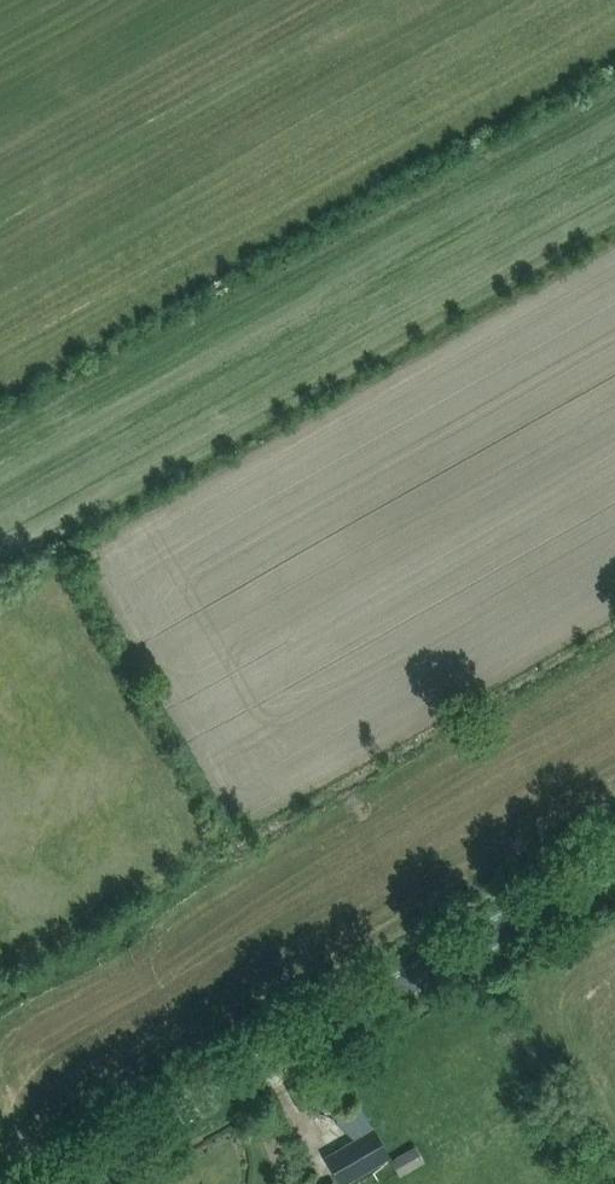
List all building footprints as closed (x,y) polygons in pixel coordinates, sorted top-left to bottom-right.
[(374,1127),(324,1156),(340,1183),(346,1183),(391,1158),(374,1127)] [(391,1161),(399,1176),(424,1161),(416,1147),(391,1161)]
